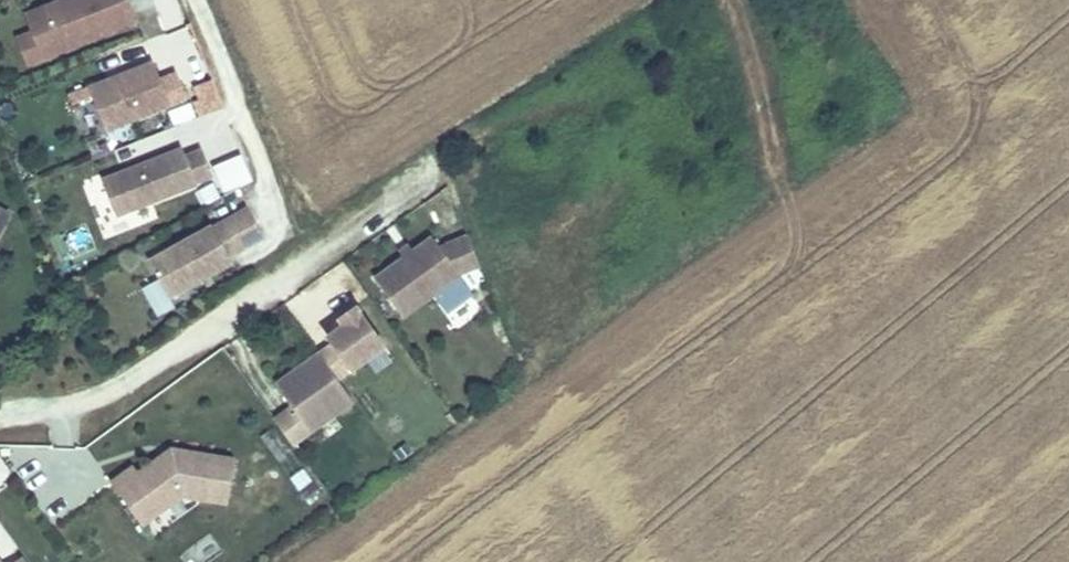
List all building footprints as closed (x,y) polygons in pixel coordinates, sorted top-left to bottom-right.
[(135,19),(127,0),(60,0),(24,15),(32,33),(43,56),(43,57),(44,58),(135,19)] [(43,56),(32,33),(16,39),(27,65),(43,57),(43,56)] [(106,131),(188,97),(177,73),(160,80),(152,61),(68,97),(71,106),(92,98),(106,131)] [(222,103),(212,78),(194,85),(205,110),(222,103)] [(119,217),(199,183),(198,181),(187,155),(184,147),(104,182),(119,217)] [(214,174),(203,149),(187,155),(198,181),(214,174)] [(223,193),(253,184),(245,156),(215,165),(223,193)] [(14,218),(0,210),(0,244),(14,218)] [(173,295),(236,260),(234,255),(268,236),(254,210),(219,229),(218,226),(155,261),(173,295)] [(463,275),(481,268),(469,237),(443,249),(435,238),(377,281),(406,318),(463,276),(463,275)] [(333,346),(319,356),(337,382),(384,348),(355,309),(339,321),(344,328),(328,339),(333,346)] [(337,382),(319,356),(276,387),(293,409),(274,423),(291,447),(353,403),(337,382)] [(231,501),(238,457),(174,448),(170,451),(173,456),(167,461),(163,455),(141,472),(136,466),(114,482),(145,524),(185,494),(231,501)] [(281,466),(307,506),(322,496),(296,457),(281,466)] [(220,555),(213,539),(193,547),(199,561),(202,561),(220,555)]
